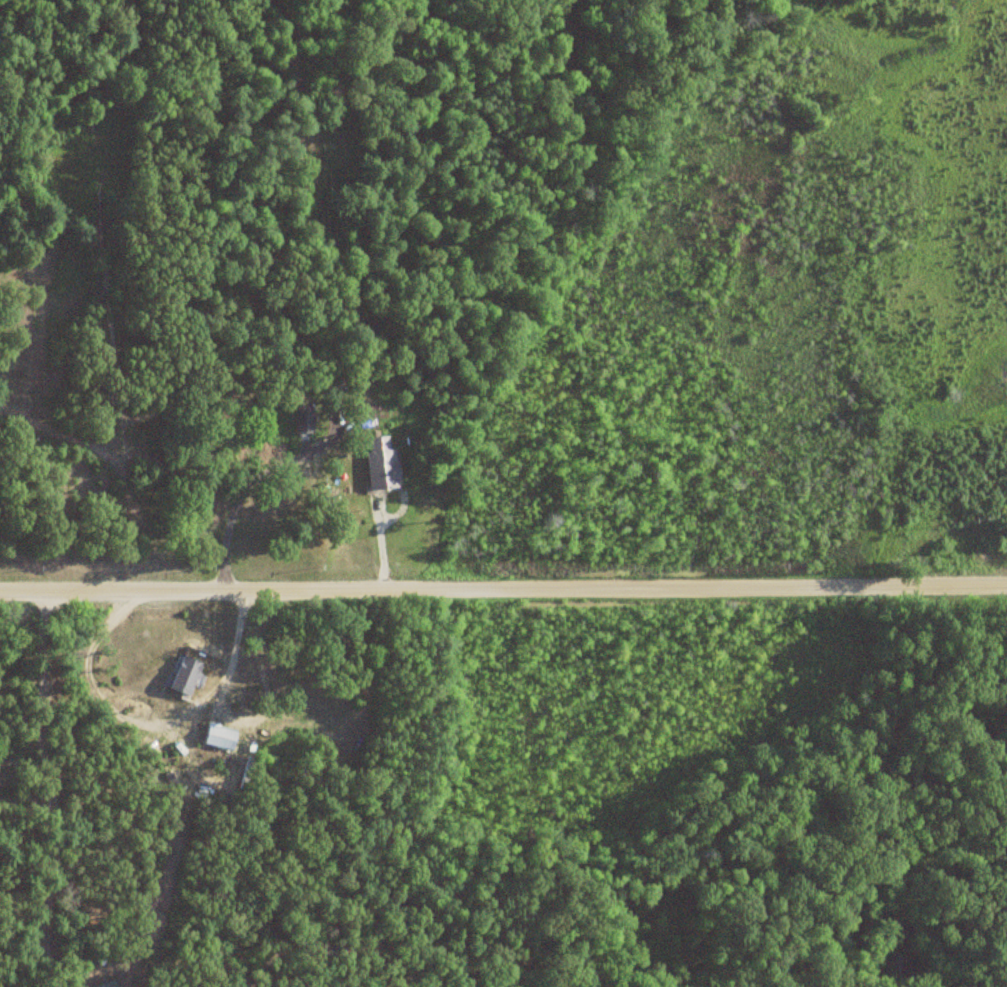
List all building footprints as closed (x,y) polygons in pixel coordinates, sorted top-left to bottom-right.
[(367,491),(398,489),(396,449),(387,450),(386,437),(364,438),(367,491)] [(200,665),(180,657),(168,690),(188,697),(200,665)] [(229,749),(229,727),(204,727),(204,749),(229,749)]
